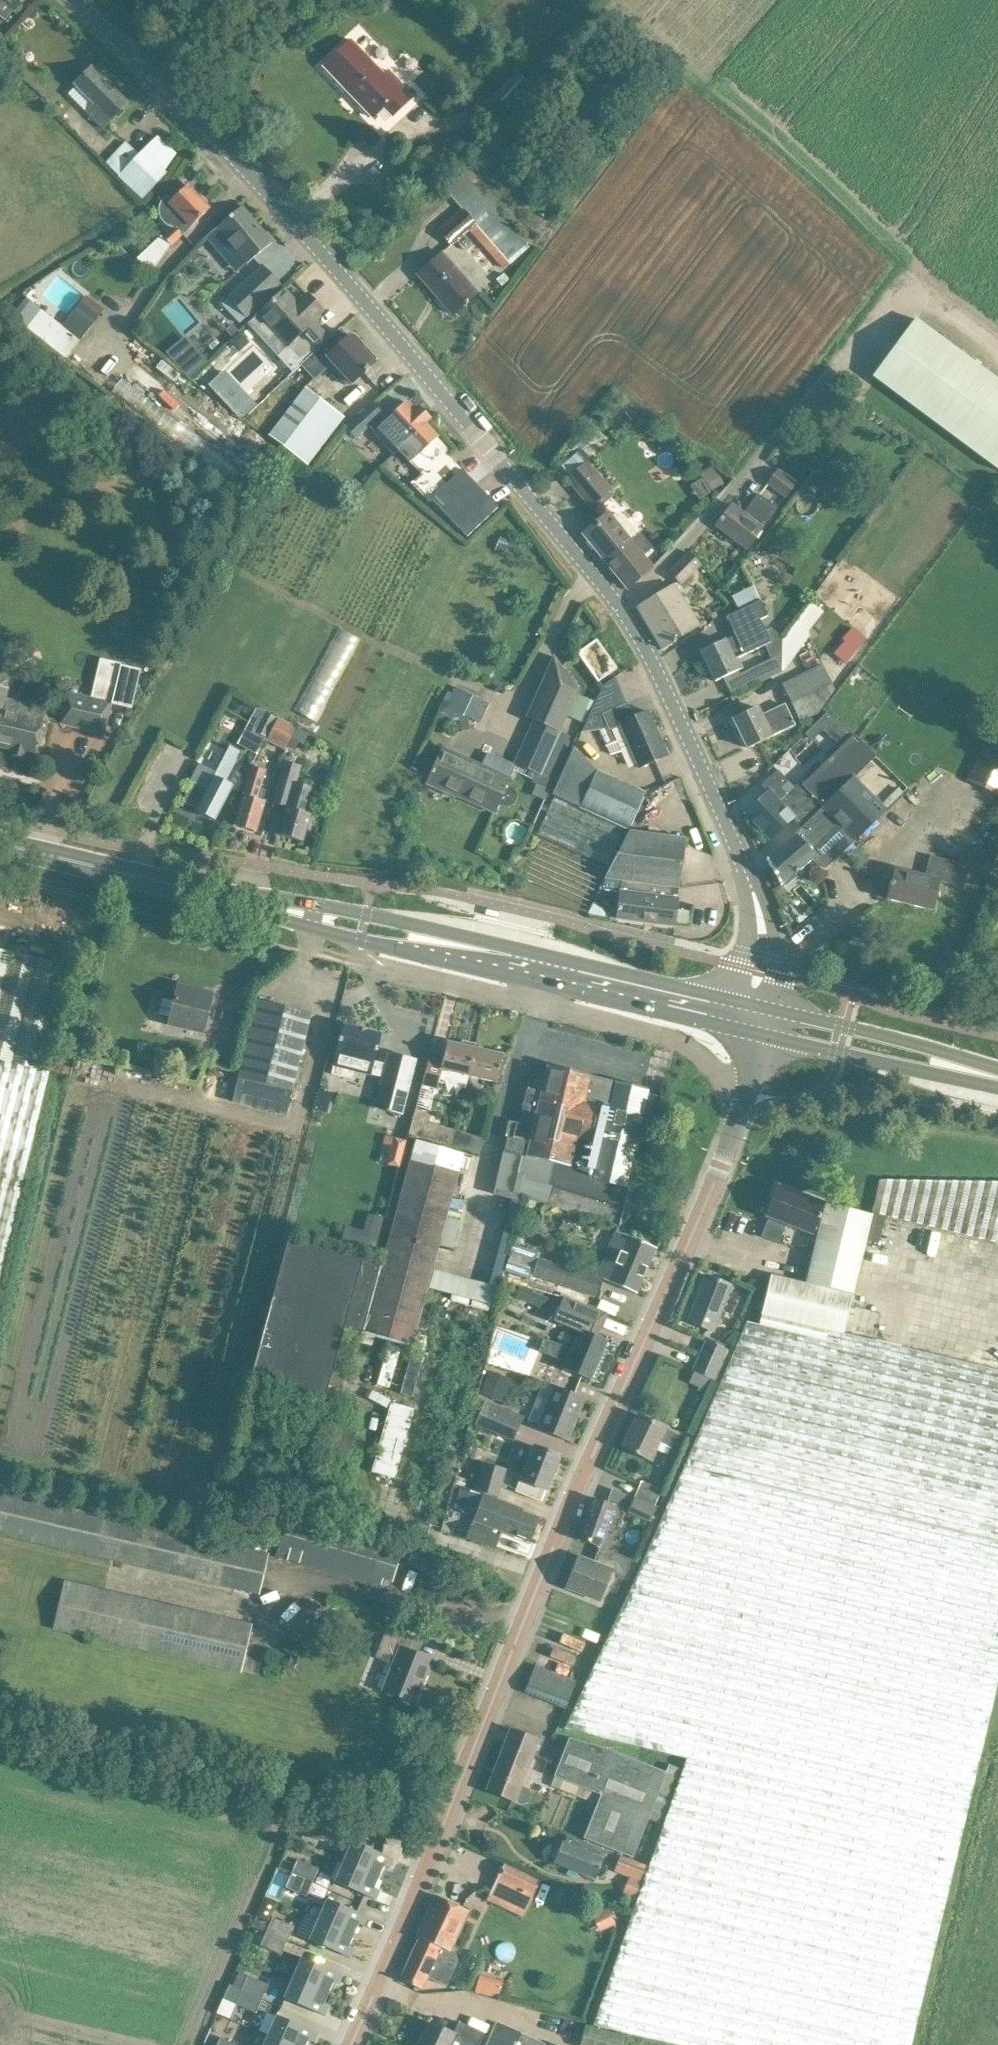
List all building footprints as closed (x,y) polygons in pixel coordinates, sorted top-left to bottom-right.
[(4,21),(13,11),(14,11),(23,0),(0,0),(0,18),(4,21)] [(351,41),(338,53),(323,67),(348,93),(351,91),(362,102),(359,104),(372,118),(383,107),(393,118),(416,95),(406,84),(404,87),(388,71),(384,75),(351,41)] [(91,69),(77,83),(75,85),(93,103),(85,111),(102,129),(126,104),(112,90),(109,93),(102,86),(105,83),(91,69)] [(534,90),(514,72),(493,95),(512,113),(534,90)] [(456,134),(450,139),(459,150),(466,145),(456,134)] [(126,143),(112,158),(106,164),(143,198),(165,174),(163,172),(176,154),(157,137),(138,155),(126,143)] [(451,247),(469,232),(502,270),(528,248),(471,182),(476,178),(469,170),(445,191),(461,209),(437,231),(451,247)] [(187,186),(172,200),(169,203),(166,199),(165,200),(163,202),(162,204),(161,208),(160,213),(161,217),(164,221),(167,224),(173,227),(164,236),(171,244),(172,245),(209,210),(187,186)] [(226,220),(217,229),(247,264),(257,256),(272,243),(242,207),(226,220)] [(162,235),(138,257),(152,271),(171,244),(164,236),(162,235)] [(442,253),(432,262),(417,275),(436,297),(439,294),(454,312),(451,314),(452,315),(465,304),(477,293),(442,253)] [(263,266),(221,304),(240,324),(245,319),(274,292),(281,286),(263,266)] [(508,280),(503,274),(495,280),(501,287),(508,280)] [(179,276),(171,301),(185,306),(193,281),(179,276)] [(302,309),(297,303),(285,290),(248,325),(265,343),(274,335),(287,349),(278,357),(290,370),(293,373),(301,365),(303,364),(301,361),(327,336),(313,321),(323,312),(312,300),(302,309)] [(93,324),(103,311),(85,296),(75,308),(77,310),(71,317),(86,329),(92,323),(93,324)] [(873,377),(997,469),(997,379),(916,319),(873,377)] [(303,364),(301,365),(314,379),(331,363),(351,385),(364,373),(365,374),(368,371),(367,370),(374,363),(350,337),(347,340),(339,331),(339,330),(324,344),(318,349),(303,364)] [(194,344),(174,361),(188,377),(208,360),(194,344)] [(173,375),(167,382),(199,407),(205,399),(173,375)] [(246,394),(233,380),(220,392),(233,407),(246,394)] [(305,388),(293,404),(269,436),(308,465),(344,417),(305,388)] [(411,484),(416,490),(449,458),(447,455),(450,452),(436,438),(438,436),(426,423),(430,420),(418,407),(414,410),(406,402),(392,416),(388,420),(386,422),(381,417),(383,415),(373,404),(346,429),(356,439),(370,426),(375,432),(374,433),(373,434),(385,446),(391,439),(400,448),(397,450),(421,474),(411,484)] [(585,464),(577,454),(560,467),(569,478),(566,480),(590,508),(610,491),(586,463),(585,464)] [(449,458),(416,490),(429,503),(432,501),(467,537),(483,522),(497,508),(449,458)] [(785,497),(795,485),(793,483),(777,471),(767,484),(785,497)] [(732,505),(722,518),(721,518),(719,520),(720,521),(716,526),(747,549),(776,509),(758,495),(748,507),(751,509),(746,516),(732,505)] [(608,515),(599,522),(583,535),(627,589),(652,568),(651,567),(648,570),(635,555),(627,545),(630,542),(629,541),(634,538),(636,533),(635,529),(624,516),(620,513),(615,514),(611,518),(608,515)] [(700,565),(688,553),(669,573),(680,585),(700,565)] [(675,641),(699,626),(673,585),(637,608),(662,649),(672,643),(673,644),(676,642),(675,641)] [(760,601),(744,608),(726,617),(735,635),(700,652),(715,682),(738,671),(733,661),(769,643),(758,621),(768,616),(760,601)] [(824,611),(810,601),(795,620),(809,630),(824,611)] [(617,669),(596,640),(577,654),(598,683),(617,669)] [(782,653),(740,674),(747,688),(753,685),(780,672),(781,671),(782,653)] [(554,658),(526,718),(533,722),(513,764),(540,777),(579,691),(554,658)] [(823,706),(835,691),(822,666),(781,687),(799,723),(820,709),(823,706)] [(12,750),(11,756),(23,758),(25,753),(34,755),(43,719),(2,709),(7,689),(6,682),(0,678),(0,747),(12,750)] [(608,730),(619,725),(639,770),(645,768),(645,769),(650,767),(669,759),(648,712),(633,718),(615,678),(604,687),(582,732),(602,729),(603,731),(608,729),(608,730)] [(483,701),(464,691),(463,694),(461,693),(454,706),(475,717),(483,701)] [(68,693),(61,725),(104,735),(111,702),(68,693)] [(761,718),(756,708),(751,710),(733,719),(747,749),(771,738),(782,732),(795,726),(786,706),(761,718)] [(826,712),(805,734),(811,741),(833,718),(826,712)] [(266,737),(276,719),(264,713),(255,732),(266,737)] [(285,745),(296,729),(276,719),(266,737),(267,738),(266,741),(285,751),(285,745)] [(992,728),(966,781),(997,797),(997,731),(992,728)] [(285,745),(285,751),(286,748),(294,752),(300,739),(305,741),(308,735),(296,729),(285,745)] [(807,843),(817,854),(828,866),(884,811),(853,779),(875,757),(854,736),(819,771),(818,770),(802,785),(800,783),(788,795),(789,795),(779,804),(793,818),(792,819),(801,829),(806,824),(812,831),(809,833),(813,837),(807,843)] [(183,802),(194,808),(197,809),(196,811),(214,820),(223,802),(232,787),(224,783),(240,752),(229,747),(216,772),(200,764),(190,782),(192,783),(183,802)] [(434,771),(432,770),(430,774),(432,775),(428,784),(444,791),(446,788),(454,792),(453,795),(493,813),(498,802),(505,806),(513,804),(516,797),(513,789),(505,786),(509,778),(443,749),(434,771)] [(285,762),(272,804),(287,809),(279,836),(302,842),(310,815),(304,814),(311,788),(296,784),(301,767),(285,762)] [(252,767),(240,807),(234,826),(255,832),(264,802),(256,800),(265,771),(252,767)] [(645,794),(627,785),(596,771),(583,799),(557,787),(535,834),(605,867),(623,828),(628,830),(645,794)] [(789,795),(788,795),(783,790),(789,784),(777,772),(775,773),(761,786),(767,792),(745,814),(769,840),(792,819),(793,818),(779,804),(789,795)] [(781,885),(817,854),(807,843),(813,837),(809,833),(812,831),(806,824),(801,829),(795,835),(766,860),(780,885),(781,885)] [(605,878),(679,888),(685,839),(629,832),(605,878)] [(887,899),(909,905),(931,910),(938,882),(954,886),(953,887),(973,892),(980,864),(960,860),(957,871),(941,867),(943,859),(930,856),(924,877),(895,869),(891,883),(890,882),(889,885),(891,886),(887,899)] [(679,888),(605,878),(605,879),(621,881),(617,919),(644,922),(645,920),(653,922),(653,923),(674,926),(677,899),(678,888),(679,888)] [(21,1188),(20,1188),(48,1074),(36,1071),(37,1066),(51,1070),(55,1055),(41,1051),(57,984),(62,965),(0,950),(0,1272),(21,1188)] [(168,1025),(183,1029),(203,1034),(208,1013),(213,994),(178,985),(174,1001),(162,998),(158,1015),(169,1018),(168,1025)] [(257,1000),(252,1020),(232,1102),(286,1115),(306,1033),(311,1014),(257,1000)] [(382,1078),(385,1064),(374,1062),(381,1035),(365,1031),(366,1030),(358,1028),(358,1029),(342,1025),(332,1066),(334,1066),(332,1075),(353,1080),(356,1072),(371,1076),(371,1075),(382,1078)] [(442,1064),(428,1061),(421,1086),(437,1090),(440,1079),(465,1086),(473,1049),(472,1049),(473,1045),(462,1043),(461,1047),(447,1043),(442,1064)] [(474,1049),(465,1085),(468,1076),(496,1083),(502,1056),(474,1049)] [(382,1078),(374,1107),(403,1114),(418,1058),(389,1051),(385,1064),(382,1078)] [(647,1089),(590,1076),(547,1066),(545,1076),(531,1072),(519,1124),(516,1124),(512,1139),(507,1138),(504,1152),(502,1152),(493,1195),(522,1203),(523,1198),(540,1202),(616,1226),(621,1208),(624,1188),(647,1089)] [(449,1146),(453,1131),(428,1124),(430,1114),(415,1110),(408,1135),(449,1146)] [(453,1131),(449,1146),(480,1155),(484,1140),(465,1134),(453,1131)] [(386,1136),(379,1162),(399,1168),(406,1142),(393,1138),(386,1136)] [(462,1154),(443,1149),(416,1142),(382,1268),(288,1243),(251,1379),(325,1399),(343,1330),(411,1348),(462,1154)] [(872,1212),(997,1242),(997,1237),(997,1182),(880,1180),(872,1212)] [(778,1186),(770,1205),(766,1217),(768,1218),(761,1237),(779,1244),(786,1225),(811,1235),(818,1218),(819,1219),(820,1216),(819,1215),(823,1204),(778,1186)] [(997,1676),(997,1370),(844,1332),(872,1215),(871,1215),(825,1204),(806,1284),(770,1276),(758,1325),(746,1322),(564,1729),(685,1764),(649,1864),(593,2024),(681,2044),(909,2044),(997,1676)] [(526,1238),(518,1235),(515,1244),(514,1244),(505,1271),(530,1279),(531,1276),(596,1298),(602,1280),(607,1282),(617,1286),(636,1294),(656,1249),(637,1241),(616,1232),(601,1265),(598,1270),(583,1265),(581,1272),(539,1258),(541,1253),(529,1249),(523,1247),(526,1238)] [(510,1299),(514,1278),(449,1268),(446,1283),(468,1286),(467,1293),(510,1299)] [(713,1332),(731,1286),(705,1275),(687,1322),(713,1332)] [(516,1297),(526,1302),(544,1309),(548,1298),(531,1292),(520,1288),(516,1297)] [(583,1352),(600,1359),(607,1341),(596,1337),(606,1314),(588,1307),(564,1298),(555,1322),(577,1331),(570,1349),(582,1354),(583,1352)] [(582,1354),(570,1349),(552,1342),(544,1340),(543,1342),(538,1340),(535,1347),(542,1350),(566,1360),(562,1369),(591,1381),(600,1359),(583,1352),(582,1354)] [(716,1379),(728,1350),(704,1341),(693,1370),(716,1379)] [(584,1399),(565,1391),(556,1387),(538,1430),(567,1441),(584,1399)] [(396,1441),(417,1445),(424,1399),(404,1396),(396,1441)] [(520,1422),(481,1405),(474,1422),(512,1439),(520,1422)] [(679,1435),(655,1424),(637,1415),(621,1447),(650,1461),(655,1452),(660,1443),(673,1449),(679,1435)] [(392,1443),(387,1468),(408,1471),(412,1447),(392,1443)] [(542,1449),(533,1446),(515,1492),(540,1502),(545,1491),(546,1491),(560,1457),(542,1449)] [(505,1471),(482,1465),(474,1490),(498,1497),(505,1471)] [(440,1493),(444,1484),(427,1477),(423,1485),(440,1493)] [(634,1497),(656,1504),(662,1488),(640,1481),(634,1497)] [(656,1505),(634,1497),(611,1489),(606,1504),(593,1499),(579,1539),(597,1546),(598,1545),(612,1550),(624,1514),(650,1522),(656,1505)] [(0,1492),(0,1536),(259,1597),(269,1555),(0,1492)] [(522,1509),(514,1507),(483,1495),(473,1519),(466,1538),(494,1548),(499,1536),(491,1533),(493,1528),(531,1542),(539,1519),(521,1512),(522,1509)] [(403,1544),(384,1538),(289,1509),(275,1557),(379,1587),(382,1577),(392,1580),(403,1544)] [(611,1552),(612,1550),(598,1545),(597,1546),(597,1547),(599,1548),(593,1563),(578,1557),(566,1588),(599,1601),(611,1572),(624,1577),(631,1560),(611,1552)] [(328,1589),(329,1578),(309,1577),(309,1588),(328,1589)] [(241,1673),(252,1625),(63,1582),(52,1630),(241,1673)] [(184,1585),(182,1595),(201,1598),(202,1588),(184,1585)] [(300,1639),(325,1611),(313,1600),(288,1628),(300,1639)] [(265,1630),(273,1634),(281,1619),(272,1615),(265,1630)] [(387,1628),(380,1646),(376,1658),(393,1664),(383,1690),(414,1703),(415,1702),(413,1702),(416,1693),(418,1694),(420,1689),(418,1689),(424,1675),(425,1675),(431,1660),(408,1651),(414,1638),(387,1628)] [(575,1681),(534,1666),(524,1692),(564,1708),(575,1681)] [(528,1788),(521,1785),(538,1740),(510,1729),(496,1767),(499,1768),(490,1792),(515,1802),(522,1804),(529,1802),(531,1795),(528,1788)] [(666,1773),(605,1749),(569,1739),(554,1777),(551,1785),(597,1803),(584,1838),(632,1857),(648,1817),(661,1823),(672,1794),(670,1793),(679,1768),(669,1764),(666,1773)] [(308,1835),(308,1837),(329,1842),(333,1827),(311,1822),(308,1835)] [(292,1826),(288,1837),(291,1838),(300,1841),(303,1829),(294,1826),(292,1826)] [(565,1835),(554,1863),(572,1870),(595,1879),(603,1860),(606,1851),(565,1835)] [(343,1862),(378,1877),(383,1865),(389,1868),(393,1859),(352,1841),(343,1862)] [(643,1866),(620,1857),(614,1870),(642,1881),(647,1867),(643,1866)] [(312,1883),(318,1869),(298,1860),(292,1874),(312,1883)] [(373,1888),(378,1877),(343,1862),(334,1882),(375,1900),(379,1891),(373,1888)] [(526,1910),(539,1881),(503,1864),(490,1893),(526,1910)] [(306,1897),(312,1883),(292,1874),(286,1888),(306,1897)] [(454,1953),(450,1951),(468,1911),(436,1896),(417,1937),(420,1938),(400,1980),(421,1990),(427,1977),(445,1986),(457,1962),(454,1953)] [(318,1920),(353,1935),(358,1924),(364,1926),(368,1917),(327,1899),(318,1920)] [(615,1924),(608,1910),(593,1917),(600,1932),(615,1924)] [(286,1941),(292,1927),(272,1918),(266,1932),(286,1941)] [(348,1946),(353,1935),(318,1920),(309,1940),(350,1958),(354,1949),(348,1946)] [(279,1955),(286,1941),(266,1932),(260,1946),(279,1955)] [(293,1978),(328,1993),(333,1982),(338,1984),(342,1975),(302,1957),(293,1978)] [(261,1999),(267,1985),(247,1977),(241,1990),(261,1999)] [(323,2004),(328,1993),(293,1978),(284,1998),(325,2016),(328,2007),(323,2004)] [(261,1999),(241,1990),(229,1985),(223,1998),(255,2013),(261,1999)] [(288,2044),(305,2044),(308,2040),(313,2042),(317,2033),(276,2016),(267,2036),(288,2044)] [(484,2034),(458,2022),(453,2033),(431,2023),(421,2044),(479,2044),(484,2034)] [(516,2031),(497,2023),(488,2044),(544,2044),(516,2031)] [(624,2037),(585,2026),(580,2044),(621,2044),(624,2037)] [(210,2029),(203,2044),(235,2044),(220,2039),(221,2034),(210,2029)] [(267,2036),(264,2044),(288,2044),(267,2036)]
